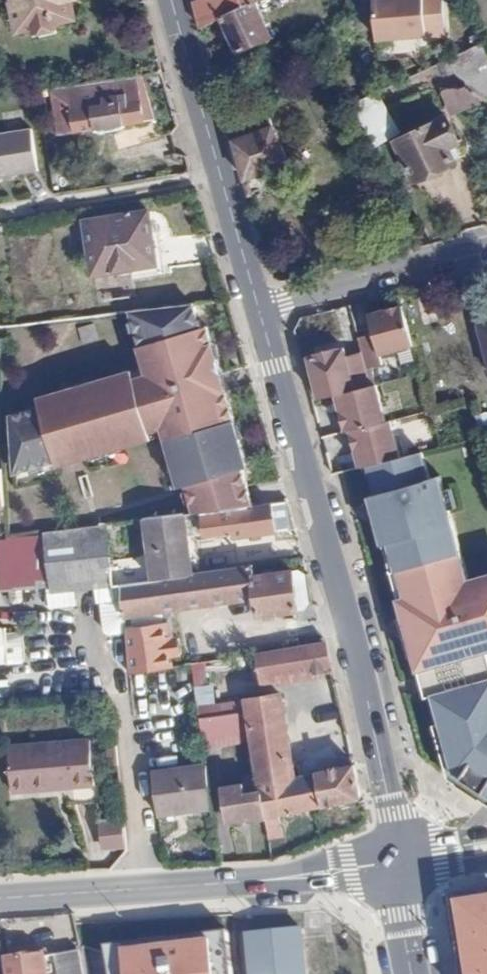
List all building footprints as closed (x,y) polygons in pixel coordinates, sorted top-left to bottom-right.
[(15,33),(28,29),(30,33),(52,27),(51,23),(68,19),(64,3),(76,0),(7,0),(15,33)] [(201,28),(221,18),(254,2),(259,0),(194,0),(193,0),(201,28)] [(424,0),(373,0),(375,40),(426,37),(424,0)] [(254,2),(221,18),(239,53),(273,38),(254,2)] [(212,68),(218,91),(250,80),(243,58),(212,68)] [(153,118),(140,74),(137,75),(144,119),(153,118)] [(144,119),(137,75),(37,91),(41,118),(54,115),(57,134),(73,131),(75,133),(94,129),(98,134),(116,130),(117,125),(144,121),(144,119)] [(353,103),(377,146),(387,141),(376,119),(385,114),(374,94),(353,103)] [(232,142),(244,181),(289,165),(268,114),(232,129),(234,141),(232,142)] [(449,120),(401,142),(417,180),(456,163),(449,147),(459,143),(449,120)] [(0,133),(0,176),(36,170),(30,128),(0,133)] [(149,210),(83,220),(92,276),(158,266),(149,210)] [(453,276),(425,288),(438,319),(466,307),(453,276)] [(38,405),(10,412),(15,469),(61,458),(62,461),(153,438),(150,430),(161,427),(176,485),(187,482),(194,508),(254,502),(241,467),(248,463),(207,325),(190,299),(130,311),(136,341),(133,344),(142,371),(134,374),(130,367),(37,394),(38,405)] [(413,345),(402,306),(371,314),(375,325),(370,326),(372,334),(357,338),(361,353),(347,357),(340,358),(337,349),(316,355),(317,357),(309,358),(321,399),(336,395),(340,394),(344,407),(340,409),(347,431),(352,430),(357,452),(361,452),(364,467),(366,466),(372,465),(399,458),(390,420),(385,421),(376,385),(371,386),(366,370),(380,366),(378,355),(413,345)] [(340,358),(347,357),(344,349),(337,349),(340,358)] [(336,395),(340,409),(344,407),(340,394),(336,395)] [(372,465),(380,494),(374,495),(387,544),(393,542),(402,570),(410,597),(402,599),(422,670),(428,695),(436,693),(444,721),(436,723),(450,777),(486,802),(486,577),(484,578),(486,585),(473,588),(471,581),(442,477),(431,480),(423,452),(399,458),(372,465)] [(372,465),(366,466),(374,495),(380,494),(372,465)] [(287,502),(272,504),(277,532),(291,530),(287,502)] [(277,532),(272,504),(217,511),(202,513),(204,534),(232,530),(232,538),(277,532)] [(195,574),(186,515),(146,520),(154,580),(195,574)] [(106,525),(79,528),(45,532),(52,589),(52,593),(76,591),(96,589),(110,587),(112,603),(122,602),(121,585),(113,586),(106,525)] [(0,539),(0,592),(48,589),(52,589),(45,532),(0,539)] [(387,544),(402,599),(410,597),(402,570),(401,570),(393,542),(387,544)] [(197,573),(202,606),(256,598),(251,565),(197,573)] [(253,565),(251,565),(256,598),(259,617),(298,611),(298,610),(292,573),(292,572),(255,577),(253,565)] [(298,572),(292,573),(298,610),(304,609),(310,602),(306,577),(298,572)] [(154,580),(121,585),(122,602),(125,632),(165,626),(165,611),(202,606),(197,573),(195,574),(154,580)] [(484,578),(471,581),(473,588),(486,585),(484,578)] [(125,632),(122,602),(112,603),(110,587),(96,589),(98,605),(103,605),(107,634),(109,637),(126,635),(125,632)] [(52,589),(48,589),(50,609),(77,607),(76,591),(52,593),(52,589)] [(165,627),(165,626),(125,632),(126,635),(129,675),(171,668),(170,658),(181,655),(179,640),(173,641),(171,628),(168,628),(165,627)] [(23,664),(24,628),(0,627),(0,663),(23,664)] [(332,671),(325,642),(257,653),(262,683),(332,671)] [(223,703),(217,660),(191,664),(199,718),(247,712),(245,699),(223,703)] [(428,695),(436,723),(444,721),(436,693),(428,695)] [(362,799),(355,766),(295,776),(281,694),(245,699),(247,712),(252,740),(258,775),(260,790),(265,817),(268,838),(281,835),(279,816),(362,799)] [(247,712),(199,718),(204,748),(252,740),(247,712)] [(91,741),(9,747),(12,791),(94,785),(91,741)] [(159,815),(212,808),(206,764),(152,771),(159,815)] [(260,790),(258,775),(243,777),(244,784),(246,793),(260,790)] [(248,821),(265,817),(260,790),(246,793),(244,784),(222,787),(227,822),(248,818),(248,821)] [(99,850),(126,849),(125,820),(98,821),(99,850)] [(455,899),(468,973),(486,973),(486,894),(455,899)] [(245,930),(250,973),(306,973),(302,927),(245,930)] [(212,935),(125,948),(126,973),(218,973),(212,935)] [(79,951),(54,956),(58,973),(84,973),(79,951)] [(4,958),(7,973),(47,973),(44,952),(4,958)]
